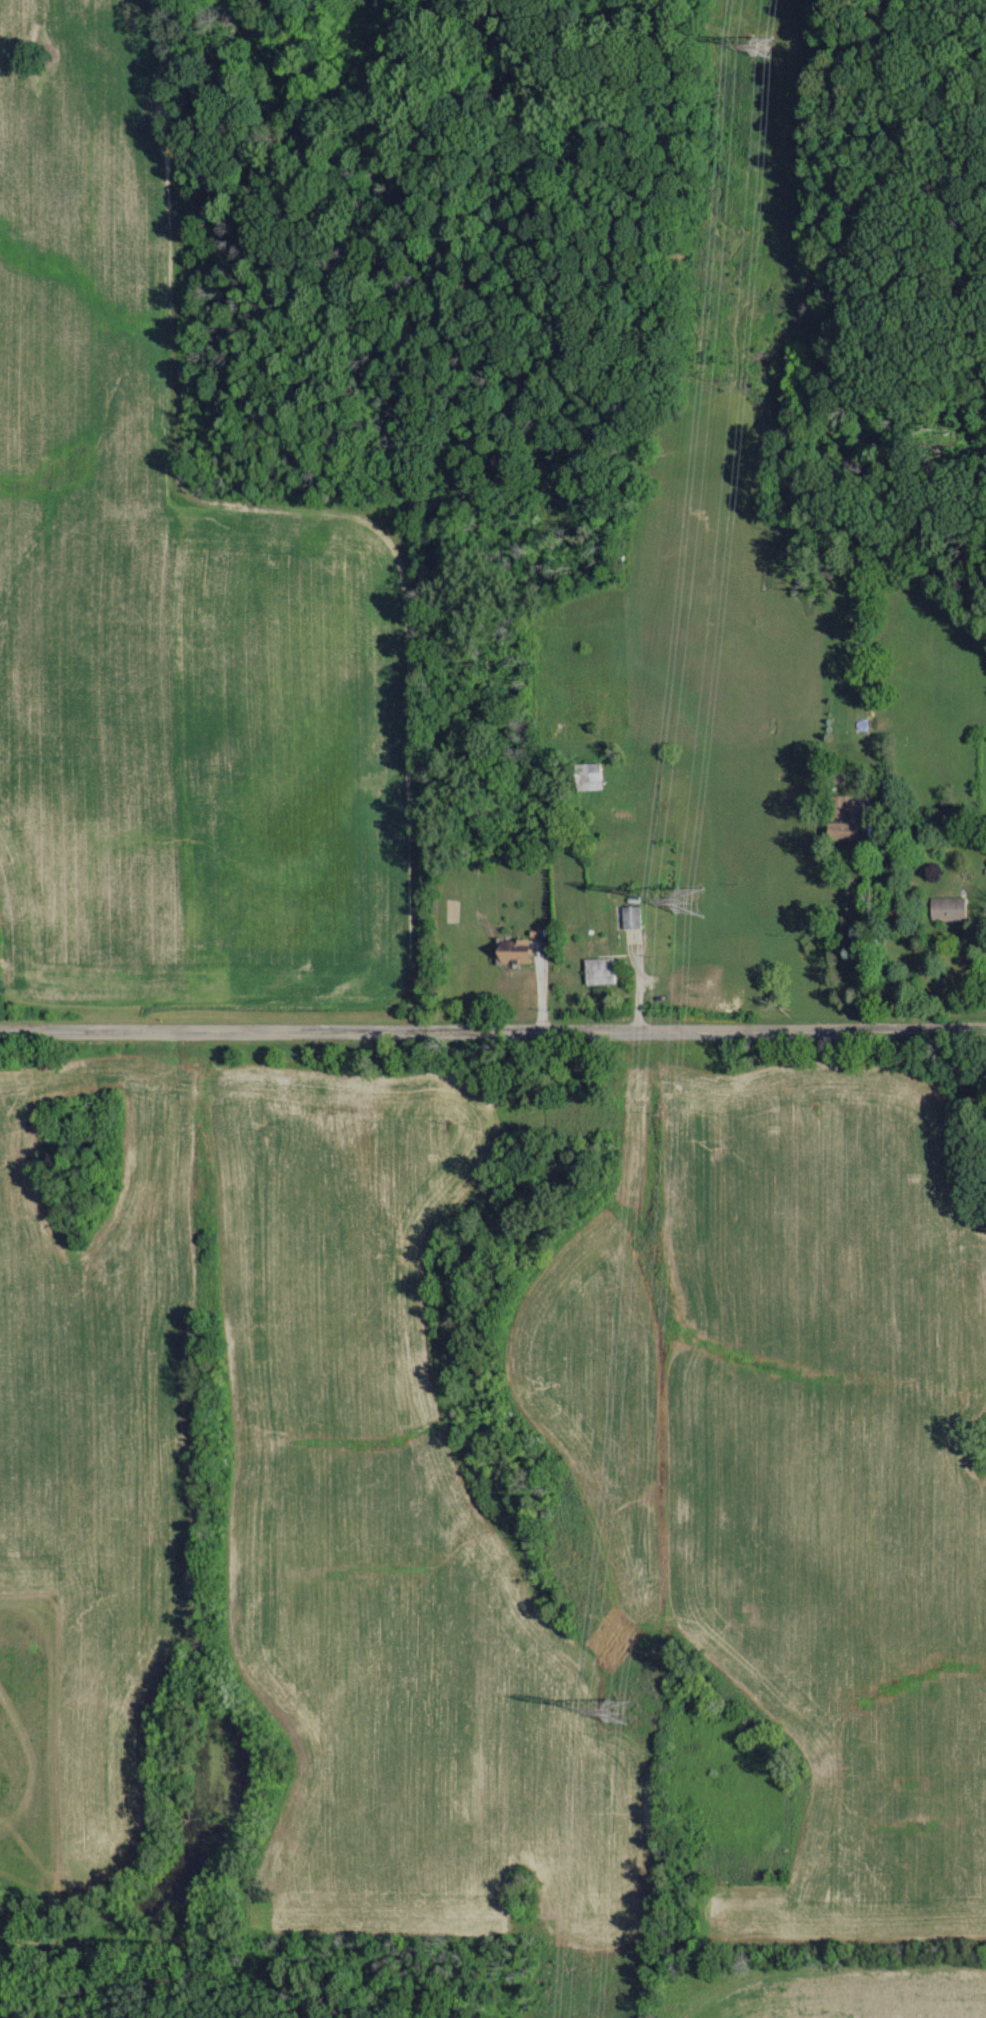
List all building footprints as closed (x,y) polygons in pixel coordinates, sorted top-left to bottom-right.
[(574,763),(574,790),(599,790),(599,763),(574,763)] [(856,823),(825,823),(825,842),(856,842),(856,823)] [(931,922),(967,922),(967,898),(931,898),(931,922)] [(620,907),(621,929),(640,928),(639,906),(620,907)] [(528,963),(528,940),(497,940),(497,963),(528,963)] [(585,985),(614,983),(613,957),(583,959),(585,985)]
